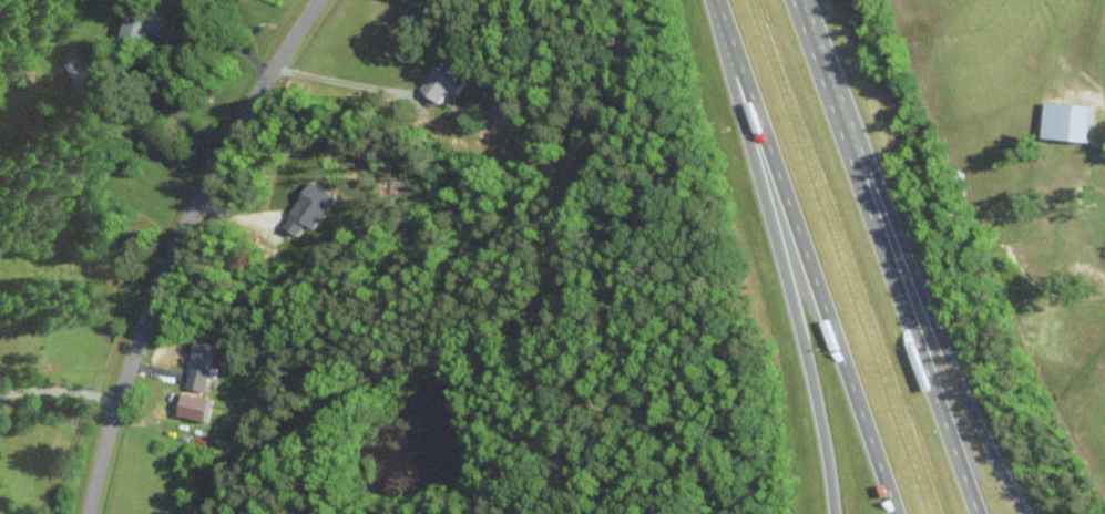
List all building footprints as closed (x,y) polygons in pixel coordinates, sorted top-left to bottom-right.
[(154,31),(165,34),(171,12),(136,2),(125,38),(149,45),(154,31)] [(460,94),(470,83),(446,60),(422,86),(440,103),(454,88),(460,94)] [(1100,103),(1049,100),(1047,137),(1098,139),(1100,103)] [(288,225),(303,234),(311,222),(320,227),(339,195),(315,181),(288,225)] [(209,390),(220,342),(199,337),(188,386),(209,390)] [(183,415),(212,421),(217,398),(188,392),(183,415)]
